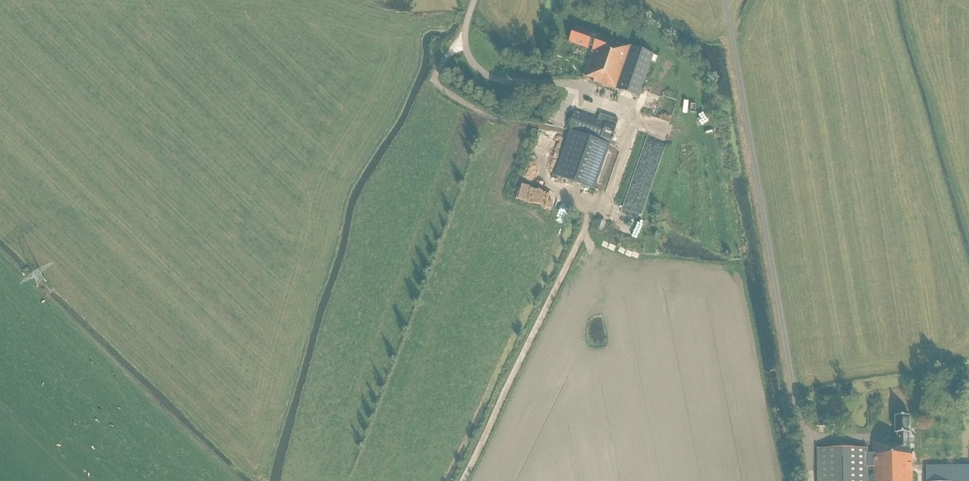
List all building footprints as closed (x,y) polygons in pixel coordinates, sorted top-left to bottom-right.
[(631,46),(590,31),(590,30),(577,25),(572,38),(586,43),(586,42),(595,44),(584,76),(594,79),(594,81),(617,89),(631,46)] [(654,53),(631,46),(617,89),(639,96),(654,53)] [(594,189),(615,127),(573,112),(568,125),(571,126),(553,175),(594,189)] [(624,211),(642,217),(662,152),(656,150),(659,141),(664,142),(664,140),(657,138),(653,151),(643,148),(624,211)] [(818,426),(829,426),(829,415),(817,415),(818,426)] [(873,443),(872,443),(872,453),(868,453),(868,448),(817,449),(817,454),(817,480),(867,480),(867,467),(873,467),(873,480),(912,480),(911,454),(909,454),(909,443),(908,443),(908,416),(897,417),(897,425),(898,443),(873,443)] [(938,460),(938,451),(927,450),(927,460),(938,460)]
